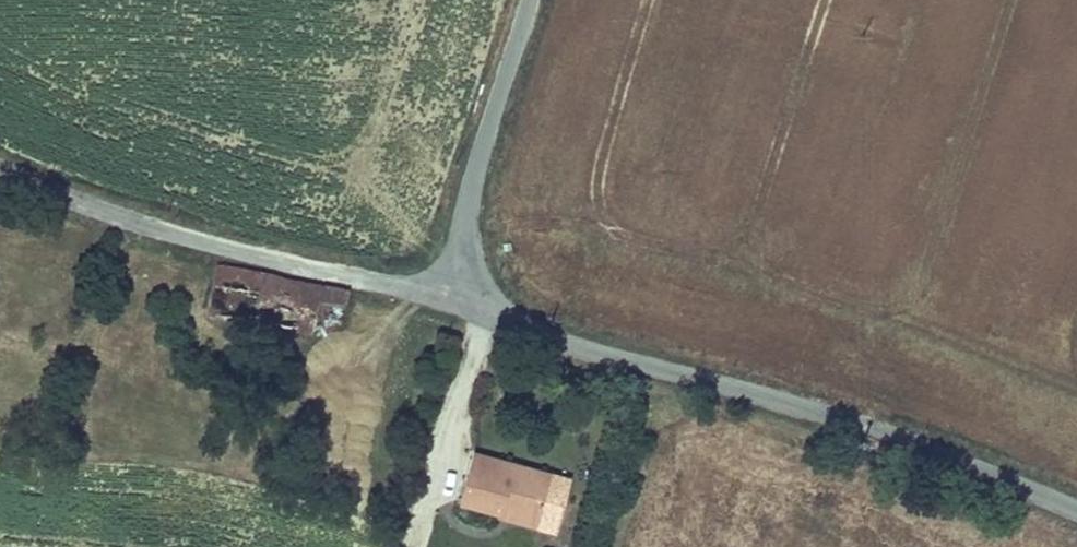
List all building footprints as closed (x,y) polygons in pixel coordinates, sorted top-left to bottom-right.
[(346,291),(212,268),(204,316),(338,339),(346,291)] [(460,504),(495,514),(497,508),(538,520),(551,477),(474,455),(460,504)] [(495,514),(494,518),(535,530),(538,520),(497,508),(495,514)]
